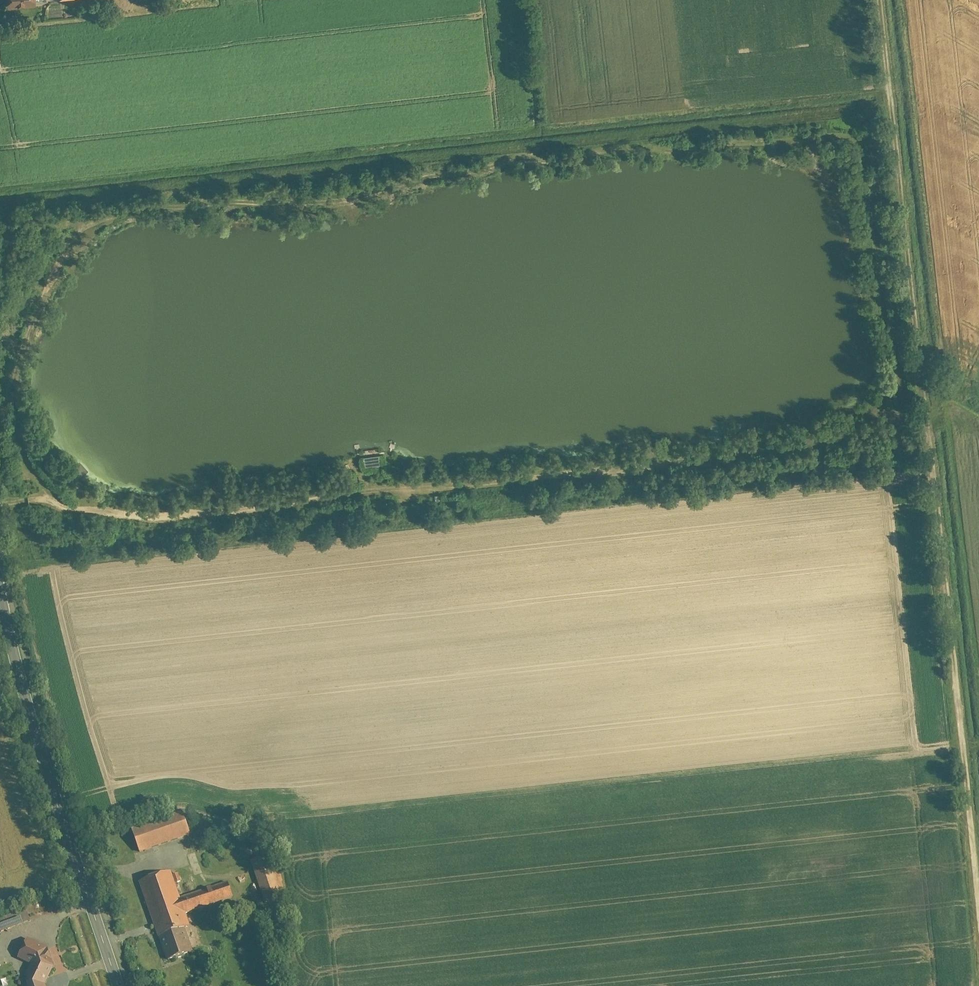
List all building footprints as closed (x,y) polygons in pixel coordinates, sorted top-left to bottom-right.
[(7,8),(36,6),(35,0),(6,0),(7,8)] [(132,830),(140,855),(193,838),(185,813),(132,830)] [(261,860),(251,863),(265,906),(275,903),(261,860)] [(172,872),(139,883),(158,940),(191,928),(172,872)] [(182,899),(187,916),(235,900),(229,883),(182,899)] [(24,918),(0,926),(0,932),(25,923),(24,918)] [(183,932),(161,940),(169,963),(191,956),(183,932)] [(55,968),(48,948),(29,940),(19,958),(33,965),(27,979),(32,981),(46,985),(55,968)]
